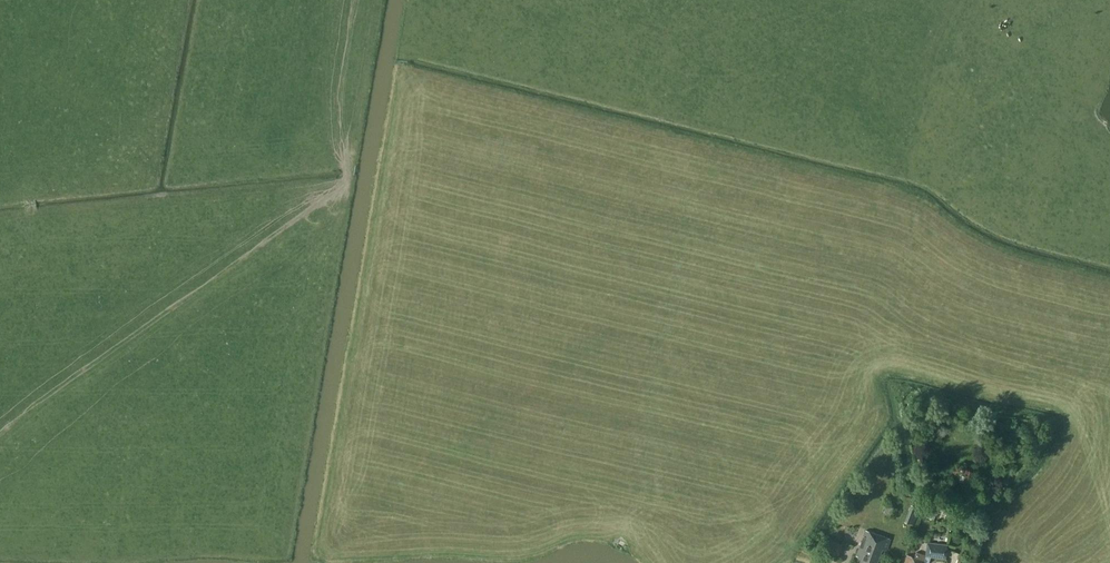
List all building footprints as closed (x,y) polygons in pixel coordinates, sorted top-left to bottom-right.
[(914,525),(920,508),(911,504),(904,521),(914,525)] [(894,514),(897,507),(890,505),(887,512),(894,514)] [(885,551),(889,539),(865,531),(857,557),(858,557),(856,562),(876,562),(880,549),(885,551)] [(842,545),(827,538),(822,549),(837,556),(842,545)] [(929,557),(945,559),(947,545),(927,543),(926,554),(915,551),(914,556),(907,554),(904,562),(923,562),(926,562),(929,557)]
